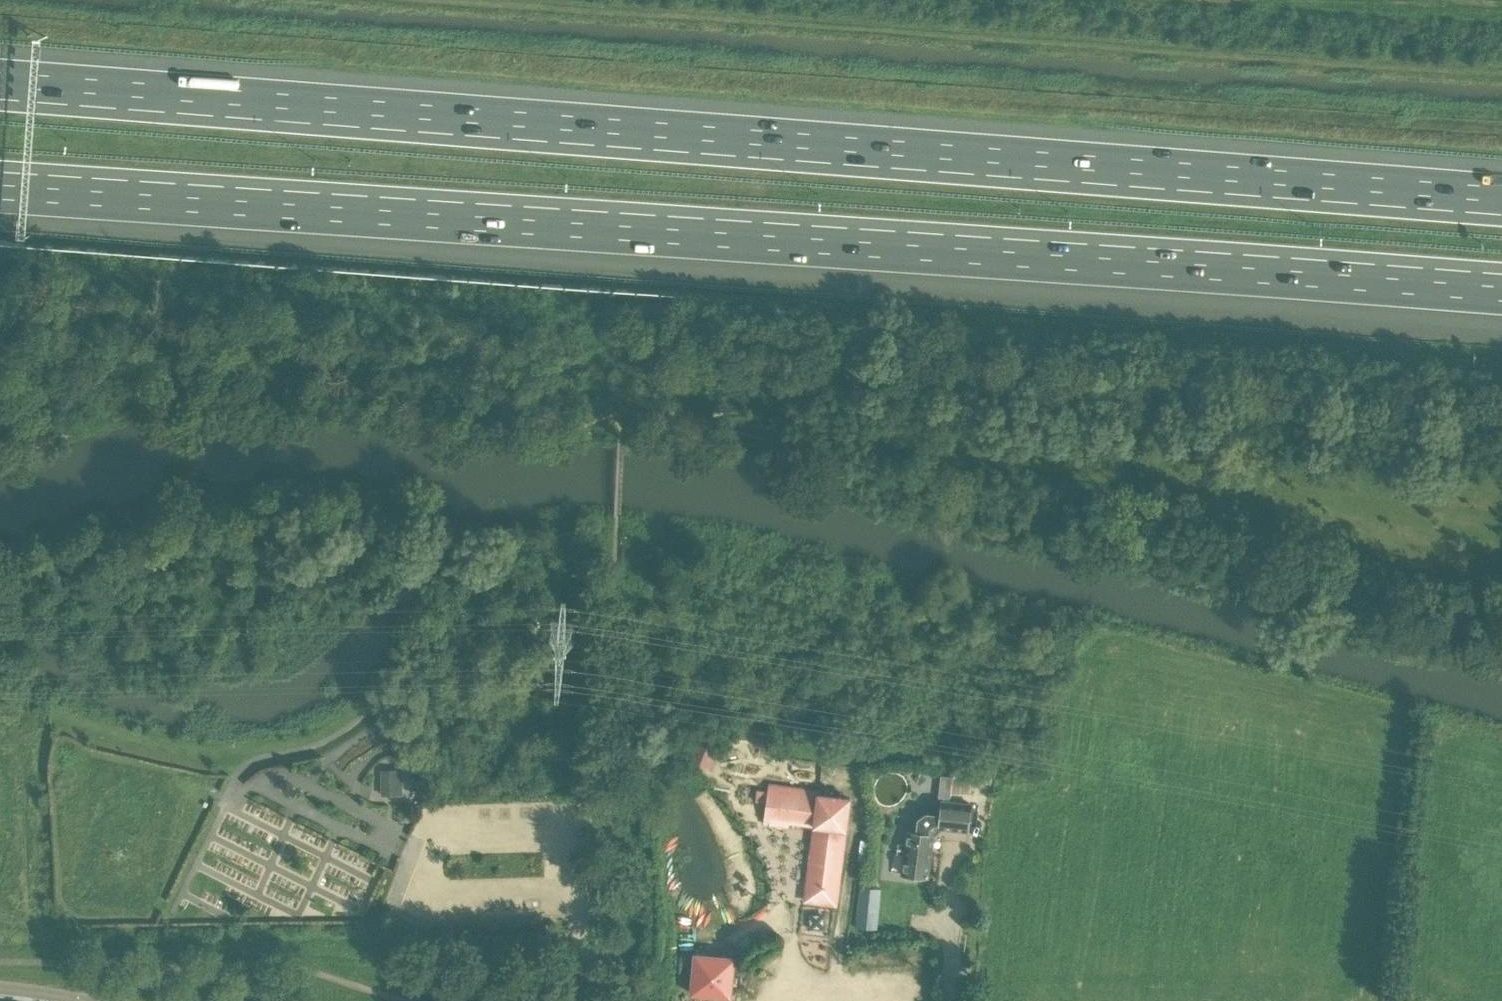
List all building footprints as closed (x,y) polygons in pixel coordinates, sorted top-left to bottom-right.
[(688,762),(711,770),(721,744),(698,735),(688,762)] [(382,770),(383,794),(399,793),(398,770),(382,770)] [(954,775),(942,773),(940,795),(950,796),(954,775)] [(807,886),(839,890),(850,798),(770,789),(766,821),(814,826),(807,886)] [(967,832),(971,804),(942,800),(940,812),(926,810),(917,817),(915,832),(907,831),(905,844),(898,844),(897,853),(904,854),(902,874),(907,874),(909,878),(920,880),(922,876),(928,877),(933,834),(938,831),(938,828),(967,832)] [(860,886),(856,926),(877,928),(881,888),(860,886)] [(734,957),(696,953),(691,993),(731,997),(734,957)]
